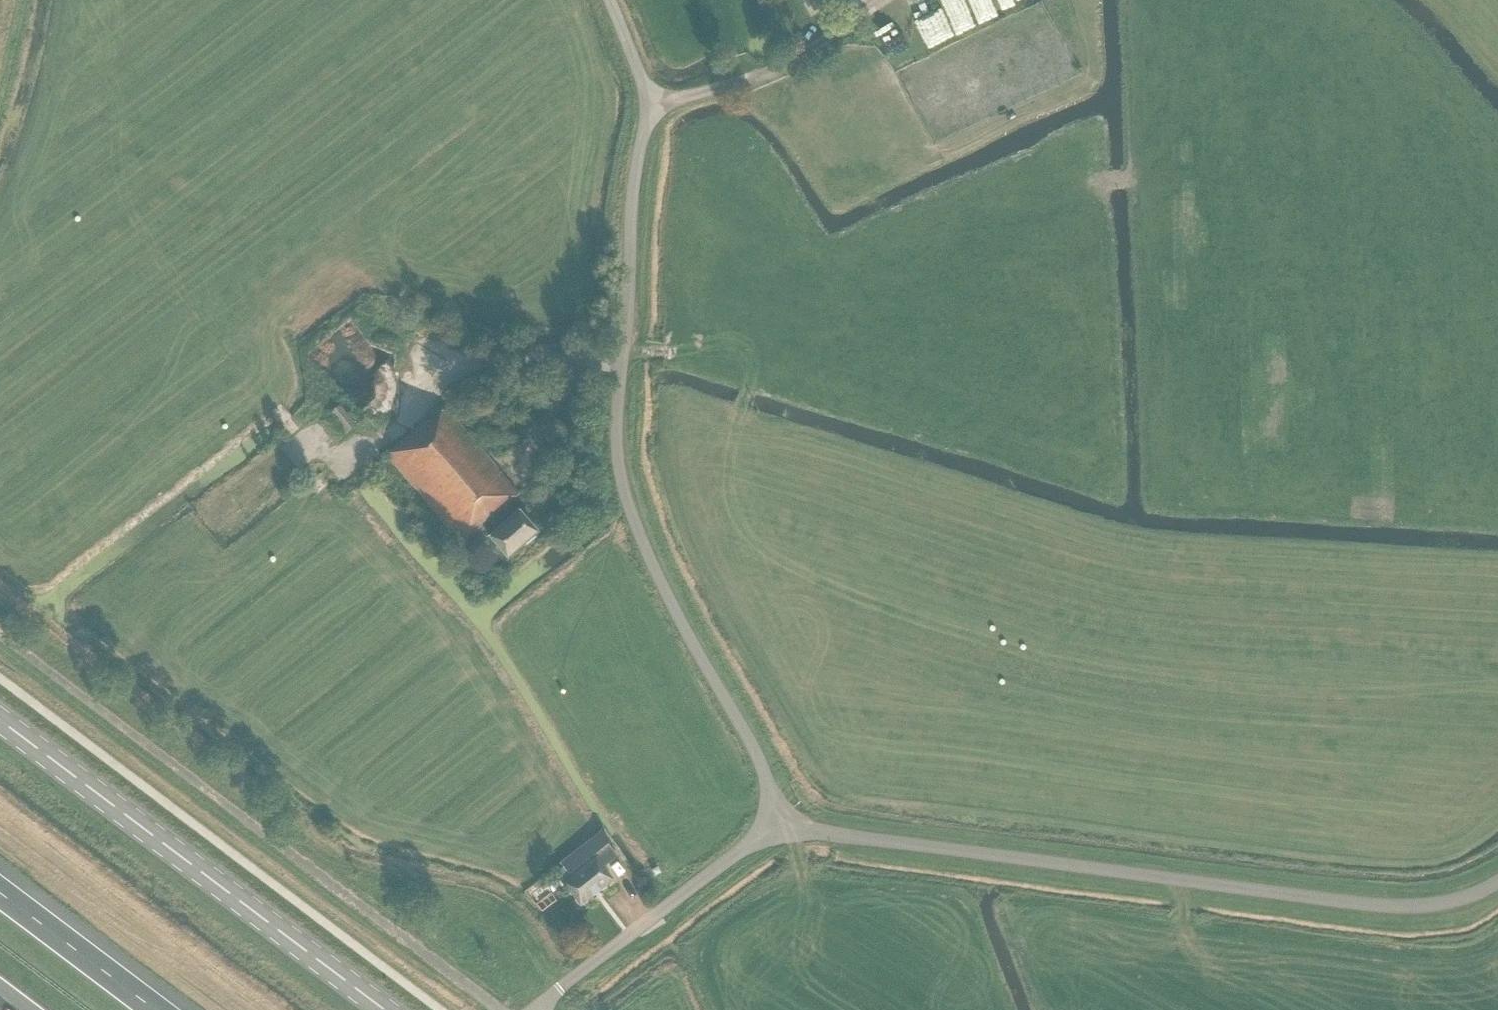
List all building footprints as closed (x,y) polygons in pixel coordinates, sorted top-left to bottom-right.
[(835,0),(805,0),(812,13),(835,0)] [(930,12),(909,21),(923,50),(943,41),(930,12)] [(446,392),(447,393),(454,408),(489,387),(481,372),(446,392)] [(355,425),(340,407),(331,414),(346,432),(355,425)] [(430,422),(428,420),(387,456),(448,528),(448,527),(462,543),(488,520),(497,531),(489,538),(507,559),(536,533),(518,512),(511,518),(502,508),(518,494),(445,409),(430,422)] [(564,882),(562,884),(580,906),(613,881),(603,868),(617,857),(607,843),(609,842),(602,832),(560,864),(563,868),(560,870),(559,875),(564,882)]
